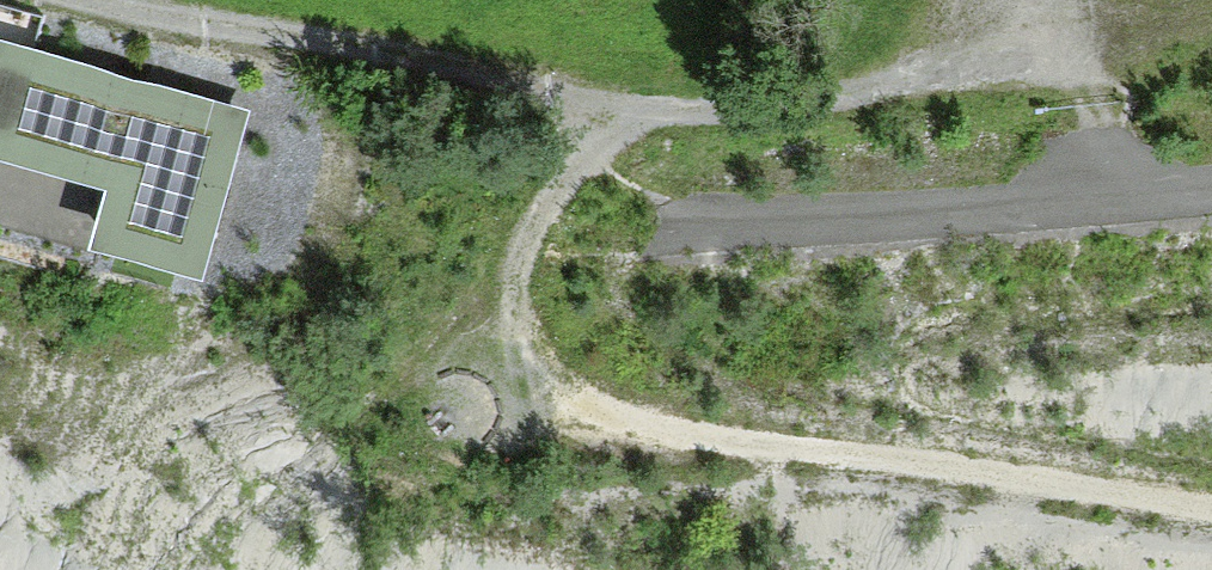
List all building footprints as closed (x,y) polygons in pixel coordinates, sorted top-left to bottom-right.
[(249,102),(34,39),(41,14),(0,2),(0,142),(86,167),(104,172),(87,231),(201,264),(249,102)]
